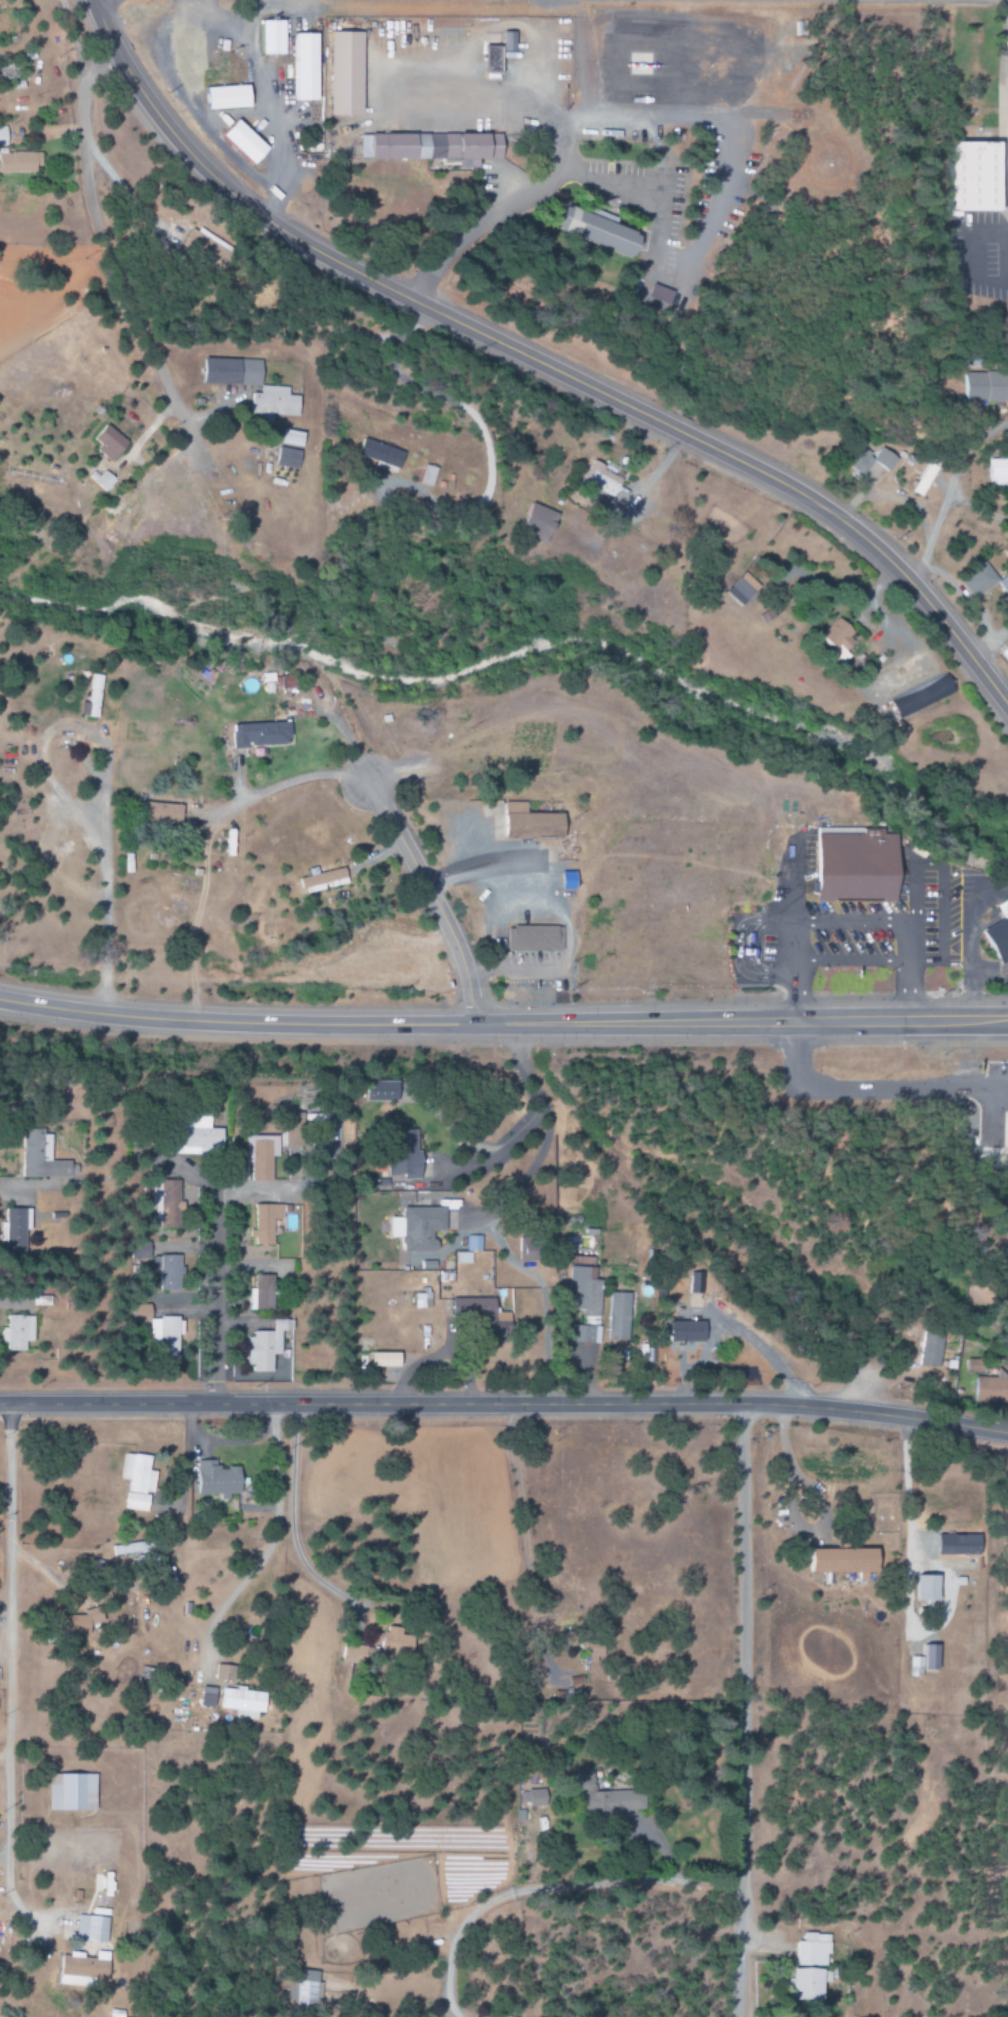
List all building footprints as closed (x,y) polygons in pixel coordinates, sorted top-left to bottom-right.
[(285,55),(284,20),(262,20),(263,55),(285,55)] [(363,116),(364,32),(331,32),(330,116),(363,116)] [(503,51),(516,51),(516,32),(503,32),(503,51)] [(318,33),(295,34),(296,101),(318,100),(318,33)] [(501,47),(487,46),(487,73),(501,74),(501,47)] [(250,85),(208,87),(209,109),(251,108),(250,85)] [(223,136),(254,165),(269,149),(239,120),(223,136)] [(361,159),(460,159),(460,167),(479,168),(479,158),(502,159),(503,134),(361,133),(361,159)] [(952,211),(1002,211),(1002,142),(951,142),(952,211)] [(39,152),(6,153),(6,148),(0,149),(0,173),(40,172),(39,152)] [(596,211),(594,214),(566,206),(558,233),(635,256),(642,234),(616,226),(618,217),(596,211)] [(233,247),(189,230),(182,250),(225,267),(233,247)] [(654,283),(648,298),(684,312),(690,297),(654,283)] [(263,360),(204,358),(204,384),(262,385),(263,360)] [(964,372),(963,401),(1007,402),(1007,372),(964,372)] [(289,387),(261,386),(260,393),(251,393),(250,413),(259,414),(259,422),(272,423),(273,415),(299,416),(300,396),(289,395),(289,387)] [(94,438),(101,445),(97,449),(110,462),(128,444),(107,424),(94,438)] [(281,443),(303,447),(305,433),(283,429),(281,443)] [(398,474),(404,452),(363,439),(359,455),(376,461),(374,467),(398,474)] [(873,461),(890,471),(898,458),(879,446),(874,454),(863,447),(848,471),(862,479),(873,461)] [(299,468),(301,450),(278,448),(276,466),(299,468)] [(612,498),(623,480),(605,470),(607,467),(594,459),(582,481),(612,498)] [(911,491),(921,497),(939,465),(928,459),(911,491)] [(1007,485),(1007,459),(989,459),(990,485),(1007,485)] [(432,487),(437,468),(425,464),(419,483),(432,487)] [(105,493),(116,481),(102,467),(91,479),(105,493)] [(548,542),(559,514),(533,503),(522,531),(548,542)] [(999,581),(986,562),(960,579),(975,600),(993,588),(1001,599),(1007,595),(1007,596),(1007,575),(999,581)] [(727,592),(742,605),(759,586),(745,573),(727,592)] [(848,636),(853,632),(840,617),(820,636),(834,651),(832,653),(842,664),(851,656),(847,651),(855,643),(848,636)] [(265,690),(291,689),(290,676),(274,677),(274,673),(264,674),(265,690)] [(899,718),(949,697),(945,689),(953,686),(948,674),(891,699),(899,718)] [(91,703),(81,702),(81,716),(100,717),(102,675),(92,675),(91,703)] [(233,748),(250,747),(250,745),(290,744),(290,721),(232,723),(233,748)] [(526,812),(526,801),(506,801),(506,836),(565,838),(565,813),(526,812)] [(141,822),(182,823),(182,803),(142,802),(141,822)] [(818,900),(899,900),(899,833),(885,833),(885,828),(818,828),(818,900)] [(348,882),(344,866),(299,879),(303,895),(348,882)] [(1000,963),(1007,959),(1007,899),(997,905),(1004,920),(984,929),(1000,963)] [(508,951),(562,950),(562,926),(508,926),(508,951)] [(398,1081),(369,1080),(368,1100),(397,1101),(398,1081)] [(171,1153),(223,1154),(223,1129),(210,1128),(210,1112),(177,1111),(177,1126),(172,1126),(171,1153)] [(22,1177),(70,1177),(70,1160),(51,1160),(51,1134),(44,1134),(44,1129),(22,1129),(22,1177)] [(417,1152),(416,1129),(391,1130),(392,1175),(404,1174),(404,1179),(422,1179),(421,1152),(417,1152)] [(279,1136),(246,1136),(246,1163),(253,1163),(252,1180),(272,1181),(273,1156),(278,1156),(279,1136)] [(155,1228),(180,1227),(180,1180),(155,1180),(155,1228)] [(283,1218),(283,1204),(255,1204),(255,1229),(252,1229),(253,1244),(273,1244),(273,1219),(283,1218)] [(445,1207),(403,1207),(403,1217),(390,1217),(390,1237),(402,1237),(402,1253),(435,1253),(435,1231),(446,1231),(445,1207)] [(31,1208),(6,1208),(6,1222),(0,1222),(0,1232),(0,1241),(6,1241),(6,1249),(25,1249),(25,1229),(31,1229),(31,1208)] [(481,1250),(481,1236),(468,1236),(468,1250),(481,1250)] [(519,1261),(536,1261),(536,1237),(519,1237),(519,1261)] [(150,1258),(149,1242),(131,1243),(132,1259),(150,1258)] [(471,1252),(456,1252),(456,1263),(472,1263),(471,1252)] [(160,1290),(178,1291),(179,1256),(153,1255),(153,1269),(160,1270),(160,1290)] [(599,1316),(600,1279),(594,1279),(595,1257),(573,1256),(573,1266),(569,1265),(568,1281),(574,1281),(573,1310),(585,1310),(585,1316),(599,1316)] [(701,1293),(702,1273),(689,1272),(688,1293),(701,1293)] [(249,1288),(248,1308),(272,1309),(273,1275),(254,1275),(254,1288),(249,1288)] [(628,1341),(629,1292),(608,1292),(607,1341),(628,1341)] [(415,1293),(415,1308),(432,1307),(431,1293),(415,1293)] [(496,1298),(461,1299),(461,1317),(483,1316),(483,1344),(509,1344),(508,1312),(496,1312),(496,1298)] [(178,1357),(178,1334),(183,1334),(183,1318),(151,1318),(151,1305),(132,1305),(132,1322),(151,1322),(151,1347),(157,1347),(157,1357),(178,1357)] [(34,1342),(34,1315),(8,1315),(7,1328),(2,1328),(2,1342),(7,1342),(7,1350),(26,1350),(26,1342),(34,1342)] [(281,1355),(281,1331),(287,1331),(287,1319),(273,1319),(273,1333),(247,1333),(248,1365),(253,1365),(253,1372),(273,1371),(273,1355),(281,1355)] [(706,1342),(706,1322),(670,1321),(670,1341),(706,1342)] [(586,1325),(569,1325),(569,1342),(586,1342),(586,1325)] [(939,1368),(944,1333),(925,1330),(919,1364),(939,1368)] [(401,1353),(372,1352),(372,1367),(401,1367),(401,1353)] [(982,1359),(967,1358),(966,1372),(981,1373),(982,1359)] [(977,1400),(1007,1399),(1007,1376),(1002,1376),(976,1376),(977,1400)] [(147,1512),(150,1494),(153,1494),(156,1472),(149,1471),(151,1456),(125,1453),(122,1479),(130,1480),(126,1509),(147,1512)] [(241,1467),(219,1468),(219,1460),(198,1460),(199,1495),(221,1494),(222,1499),(230,1499),(230,1494),(241,1493),(241,1467)] [(868,1549),(801,1548),(801,1572),(868,1572),(868,1549)] [(931,1575),(909,1574),(909,1601),(931,1601),(931,1575)] [(84,1616),(57,1615),(56,1635),(94,1636),(95,1609),(84,1609),(84,1616)] [(390,1634),(371,1634),(371,1646),(391,1645),(390,1634)] [(906,1656),(905,1674),(918,1675),(918,1669),(935,1670),(936,1645),(918,1644),(918,1657),(906,1656)] [(232,1666),(213,1665),(212,1681),(232,1681),(232,1666)] [(210,1687),(196,1687),(195,1706),(209,1707),(210,1687)] [(232,1719),(252,1720),(252,1712),(262,1713),(263,1691),(217,1688),(216,1709),(232,1710),(232,1719)] [(589,1792),(588,1772),(572,1772),(573,1813),(637,1811),(637,1790),(589,1792)] [(96,1774),(49,1774),(48,1810),(96,1811),(96,1774)] [(539,1793),(521,1792),(520,1806),(539,1807),(539,1793)] [(108,1917),(77,1916),(76,1941),(107,1942),(108,1917)] [(783,2001),(814,2001),(814,1983),(824,1983),(824,1969),(822,1969),(822,1954),(827,1954),(827,1934),(798,1934),(798,1941),(792,1941),(792,1969),(782,1969),(783,2001)] [(59,1985),(94,1987),(95,1979),(107,1980),(109,1952),(96,1951),(96,1959),(84,1958),(84,1955),(61,1953),(59,1985)] [(284,1979),(284,2000),(291,2001),(291,2007),(317,2008),(318,1982),(313,1982),(314,1971),(291,1970),(291,1980),(284,1979)]
